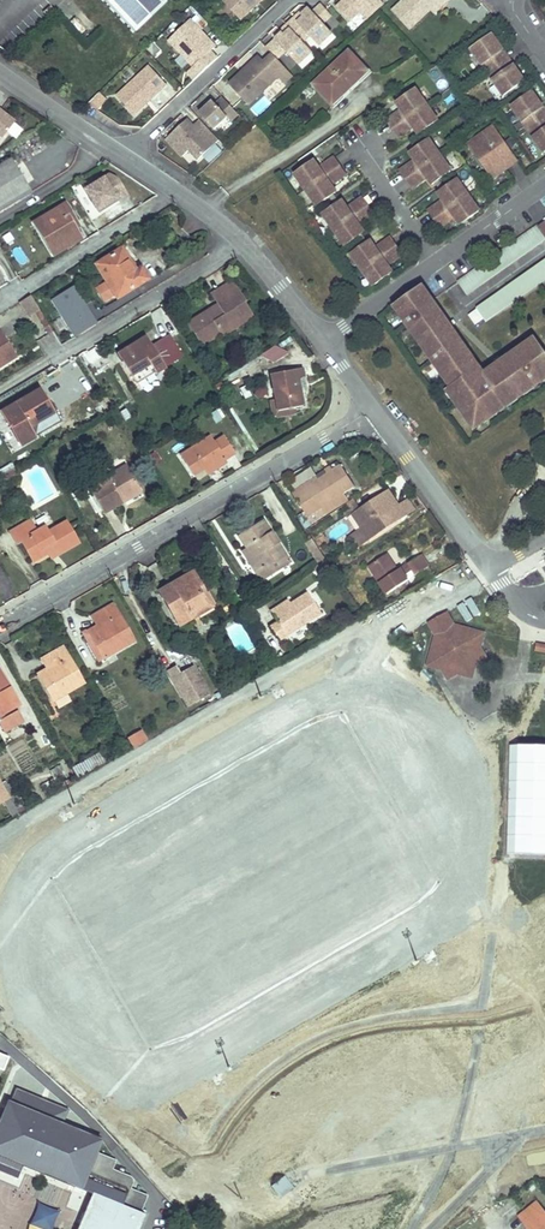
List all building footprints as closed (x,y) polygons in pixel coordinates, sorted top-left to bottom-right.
[(133,33),(167,0),(102,0),(133,33)] [(223,4),(241,23),(265,0),(227,0),(223,4)] [(344,1),(337,8),(350,22),(362,10),(368,17),(384,3),(381,0),(343,0),(344,1)] [(441,0),(402,0),(391,10),(409,29),(430,10),(441,0)] [(447,2),(445,0),(441,0),(430,10),(435,14),(447,2)] [(321,4),(313,12),(322,23),(331,15),(321,4)] [(309,8),(302,15),(304,17),(311,11),(309,8)] [(311,11),(304,17),(300,13),(287,25),(299,38),(306,32),(310,36),(320,46),(326,40),(324,38),(331,32),(322,23),(313,12),(311,11)] [(191,20),(169,41),(194,67),(187,73),(194,81),(218,59),(204,44),(209,40),(191,20)] [(280,31),(284,36),(278,42),(286,52),(297,63),(304,57),(306,59),(313,53),(303,42),(299,38),(287,25),(280,31)] [(306,32),(299,38),(303,42),(310,36),(306,32)] [(284,36),(282,34),(276,40),(278,42),(284,36)] [(492,35),(471,49),(504,95),(524,81),(513,66),(509,69),(498,54),(502,51),(492,35)] [(216,47),(209,40),(204,44),(211,52),(216,47)] [(276,40),(267,48),(273,55),(278,60),(286,52),(278,42),(276,40)] [(513,66),(502,51),(498,54),(509,69),(513,66)] [(346,94),(368,73),(349,52),(314,85),(333,106),(346,94)] [(259,62),(256,60),(229,85),(249,106),(279,78),(284,84),(293,76),(278,60),(273,55),(265,63),(262,59),(259,62)] [(167,85),(149,66),(116,96),(134,116),(167,85)] [(398,137),(413,127),(419,134),(421,132),(425,130),(437,121),(415,90),(403,98),(399,101),(397,103),(402,110),(387,121),(398,137)] [(544,152),(544,121),(538,111),(543,108),(532,92),(512,106),(544,152)] [(106,101),(99,94),(88,104),(96,110),(106,101)] [(213,102),(200,114),(214,130),(227,118),(231,122),(239,115),(223,98),(216,105),(213,102)] [(1,139),(14,123),(0,112),(0,138),(1,139)] [(219,141),(206,127),(199,133),(187,120),(166,140),(183,157),(190,151),(199,161),(219,141)] [(200,120),(193,126),(199,133),(206,127),(200,120)] [(493,127),(469,144),(493,178),(506,169),(503,164),(514,157),(493,127)] [(451,171),(429,140),(417,149),(413,151),(410,153),(415,161),(401,171),(412,188),(427,177),(432,184),(435,183),(439,180),(451,171)] [(517,161),(514,157),(503,164),(506,169),(517,161)] [(346,175),(334,158),(319,169),(314,161),(311,163),(307,166),(295,175),(317,206),(329,197),(333,195),(336,193),(330,185),(346,175)] [(31,194),(12,160),(0,167),(0,212),(31,194)] [(84,190),(97,211),(116,199),(118,201),(128,195),(117,178),(110,174),(84,190)] [(494,180),(498,189),(510,184),(505,174),(494,180)] [(479,211),(457,180),(445,189),(441,191),(438,193),(444,201),(429,211),(440,228),(455,217),(461,225),(463,223),(467,220),(479,211)] [(439,180),(435,183),(441,191),(445,189),(439,180)] [(339,203),(333,195),(329,197),(335,206),(339,203)] [(359,225),(374,215),(362,198),(347,209),(342,201),(339,203),(335,206),(323,215),(345,246),(358,237),(361,235),(364,233),(359,225)] [(116,199),(97,211),(99,213),(118,201),(116,199)] [(75,229),(72,223),(76,221),(66,204),(34,223),(53,256),(81,238),(75,229)] [(467,295),(544,240),(544,235),(542,230),(540,229),(538,225),(458,282),(467,295)] [(364,246),(368,243),(361,235),(358,237),(364,246)] [(351,255),(374,286),(386,277),(390,275),(392,273),(387,265),(402,255),(391,238),(375,249),(370,241),(368,243),(364,246),(351,255)] [(544,257),(544,249),(544,248),(493,284),(498,291),(544,257)] [(135,272),(121,249),(96,264),(105,278),(112,291),(116,297),(147,279),(141,269),(135,272)] [(477,309),(470,314),(479,327),(544,280),(544,260),(477,309)] [(112,291),(105,278),(95,284),(102,297),(112,291)] [(234,327),(232,323),(242,316),(233,301),(234,301),(239,298),(241,297),(232,280),(211,293),(217,303),(219,306),(209,312),(208,310),(208,309),(188,321),(200,341),(208,336),(209,338),(210,339),(220,332),(222,335),(235,327),(234,327)] [(448,309),(442,313),(451,327),(460,321),(467,316),(477,329),(479,327),(470,314),(477,309),(467,295),(458,282),(445,291),(455,304),(448,309)] [(73,286),(51,300),(74,337),(96,323),(73,286)] [(394,307),(452,389),(462,402),(471,415),(476,423),(505,402),(518,393),(531,384),(542,376),(544,374),(544,352),(535,339),(483,375),(474,362),(475,361),(451,327),(442,313),(423,287),(407,298),(394,307)] [(438,296),(448,309),(455,304),(445,291),(438,296)] [(38,307),(30,294),(19,301),(27,314),(38,307)] [(251,318),(239,298),(234,301),(233,301),(242,316),(232,323),(234,327),(235,327),(251,318)] [(209,312),(219,306),(217,303),(208,309),(208,310),(209,312)] [(38,307),(34,309),(49,333),(53,331),(38,307)] [(469,334),(477,329),(467,316),(460,321),(469,334)] [(0,332),(0,365),(15,357),(0,332)] [(166,367),(147,335),(117,353),(132,376),(152,364),(155,371),(157,373),(166,367)] [(280,344),(264,353),(270,364),(286,355),(280,344)] [(231,378),(265,356),(263,353),(262,353),(228,374),(229,375),(231,377),(231,378)] [(137,383),(155,372),(155,371),(152,364),(132,376),(136,383),(137,383)] [(300,392),(298,380),(298,379),(304,378),(303,368),(272,373),(276,398),(278,410),(295,407),(296,407),(302,406),(300,392)] [(544,380),(542,376),(531,384),(534,388),(544,380)] [(306,391),(304,378),(298,379),(298,380),(300,392),(301,392),(306,391)] [(227,391),(221,381),(214,385),(221,395),(227,391)] [(534,388),(531,384),(518,393),(521,397),(534,388)] [(28,427),(52,412),(53,412),(39,389),(1,411),(21,445),(34,437),(33,437),(28,427)] [(458,405),(462,402),(452,389),(449,392),(458,405)] [(505,402),(508,406),(521,397),(518,393),(505,402)] [(471,415),(462,402),(458,405),(467,418),(471,415)] [(476,423),(471,415),(467,418),(475,430),(508,406),(505,402),(476,423)] [(296,414),(296,413),(296,407),(295,407),(278,410),(278,416),(278,417),(296,414)] [(34,437),(59,422),(53,412),(52,412),(28,427),(33,437),(34,437)] [(3,438),(9,435),(0,418),(0,433),(3,438)] [(204,467),(223,455),(225,458),(234,453),(224,436),(214,442),(210,436),(180,454),(192,474),(204,467)] [(208,473),(227,461),(227,460),(225,458),(223,455),(204,467),(207,473),(208,473)] [(14,466),(12,463),(0,470),(0,475),(2,473),(14,466)] [(340,466),(338,463),(314,479),(316,482),(328,474),(334,470),(340,466)] [(14,466),(2,473),(6,479),(19,471),(16,465),(14,466)] [(119,498),(137,487),(138,487),(126,465),(106,476),(106,478),(89,488),(103,513),(121,502),(119,498)] [(341,465),(340,466),(334,470),(328,474),(316,482),(314,479),(312,480),(306,472),(291,482),(296,490),(292,493),(308,517),(321,509),(344,494),(355,487),(341,465)] [(399,470),(392,474),(396,479),(402,475),(399,470)] [(121,502),(141,491),(138,487),(137,487),(119,498),(121,502)] [(389,490),(358,510),(368,525),(362,529),(363,529),(349,538),(356,548),(369,539),(370,540),(402,520),(395,509),(400,506),(399,505),(389,490)] [(348,500),(344,494),(321,509),(325,516),(348,501),(348,500)] [(399,505),(400,506),(395,509),(402,520),(416,510),(409,499),(399,505)] [(368,525),(358,510),(353,514),(362,529),(368,525)] [(286,555),(265,520),(238,535),(245,547),(259,569),(259,570),(256,572),(256,573),(261,580),(281,568),(276,560),(285,555),(286,555)] [(78,543),(67,522),(47,533),(44,528),(37,532),(31,521),(10,532),(17,545),(22,541),(32,560),(48,552),(53,549),(54,548),(57,554),(58,554),(78,543)] [(327,560),(314,540),(307,544),(320,565),(327,560)] [(259,569),(245,547),(242,549),(256,573),(256,572),(259,570),(259,569)] [(51,558),(58,554),(57,554),(54,548),(53,549),(48,552),(51,558)] [(421,555),(408,564),(401,568),(398,570),(388,554),(368,566),(388,595),(409,581),(416,577),(421,585),(435,577),(432,572),(429,568),(421,555)] [(281,568),(290,562),(286,555),(285,555),(276,560),(281,568)] [(205,603),(198,592),(199,591),(203,589),(193,572),(160,591),(179,624),(193,617),(190,612),(204,603),(205,603)] [(199,591),(198,592),(205,603),(204,603),(190,612),(193,617),(212,605),(216,603),(209,591),(205,593),(203,589),(199,591)] [(307,623),(322,614),(308,593),(291,603),(273,616),(277,622),(269,627),(278,642),(286,637),(307,623)] [(291,603),(291,602),(289,600),(289,599),(270,612),(273,616),(291,603)] [(133,640),(113,605),(92,617),(96,626),(99,631),(90,636),(102,658),(133,640)] [(452,637),(454,626),(447,613),(435,619),(429,623),(430,624),(436,636),(437,636),(446,639),(452,637)] [(313,632),(307,623),(286,637),(291,645),(313,632)] [(102,658),(90,636),(99,631),(96,626),(84,634),(85,636),(98,660),(102,658)] [(488,659),(481,647),(485,635),(485,634),(454,626),(452,637),(446,639),(437,636),(429,666),(440,669),(447,682),(460,674),(462,675),(476,667),(477,665),(488,659)] [(537,644),(536,652),(544,653),(544,646),(537,644)] [(82,683),(63,647),(42,658),(47,668),(48,668),(49,671),(50,672),(40,678),(52,700),(66,692),(82,683)] [(179,671),(189,664),(182,653),(173,659),(172,659),(179,671)] [(175,667),(166,672),(174,685),(182,680),(179,675),(175,667)] [(193,667),(179,675),(182,680),(174,685),(182,699),(184,698),(190,707),(210,696),(193,667)] [(50,672),(49,671),(48,668),(47,668),(37,673),(38,674),(40,678),(50,672)] [(0,670),(0,716),(20,705),(0,670)] [(70,699),(66,692),(52,700),(56,708),(71,700),(70,699)] [(24,720),(18,709),(0,719),(0,721),(6,731),(24,720)] [(141,731),(128,738),(134,749),(147,741),(141,731)] [(508,854),(544,855),(544,748),(511,747),(508,854)] [(77,777),(105,760),(100,751),(72,768),(77,777)] [(68,778),(61,764),(51,770),(58,783),(68,778)] [(5,789),(0,779),(0,803),(4,801),(10,797),(7,791),(5,789)] [(15,797),(11,788),(9,786),(5,789),(7,791),(10,797),(17,809),(22,806),(17,796),(15,797)] [(17,809),(10,797),(4,801),(13,816),(19,813),(19,812),(17,809)] [(4,1070),(9,1058),(0,1054),(0,1069),(4,1070)] [(444,1108),(428,1118),(434,1128),(450,1117),(444,1108)] [(393,1158),(407,1148),(402,1142),(388,1151),(393,1158)] [(538,1202),(523,1214),(524,1216),(535,1228),(544,1228),(544,1211),(538,1202)] [(59,1212),(38,1204),(27,1228),(52,1228),(59,1212)] [(524,1216),(523,1214),(519,1217),(520,1218),(529,1228),(535,1228),(524,1216)]
